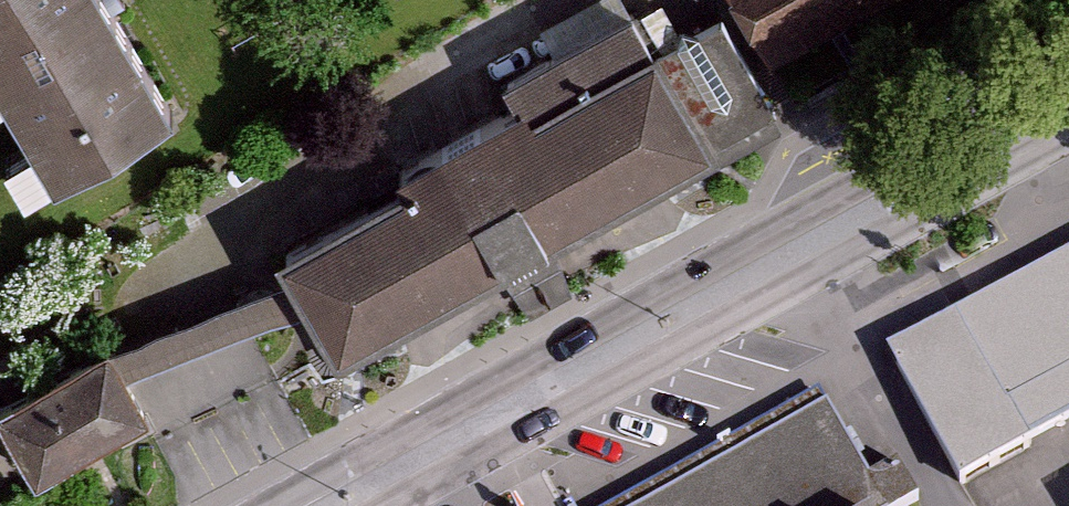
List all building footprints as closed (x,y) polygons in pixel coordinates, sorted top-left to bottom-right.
[(53,168),(173,96),(113,0),(0,0),(0,73),(53,168)] [(621,0),(587,0),(475,60),(504,114),(642,40),(621,0)] [(763,70),(890,0),(725,0),(763,70)] [(652,44),(286,237),(342,342),(707,149),(652,44)] [(895,343),(973,482),(1068,429),(1068,257),(895,343)] [(136,330),(175,421),(279,375),(255,320),(313,295),(298,260),(136,330)] [(0,402),(0,421),(29,478),(146,419),(110,347),(0,402)] [(636,505),(892,505),(904,500),(886,466),(856,482),(816,409),(636,505)]
